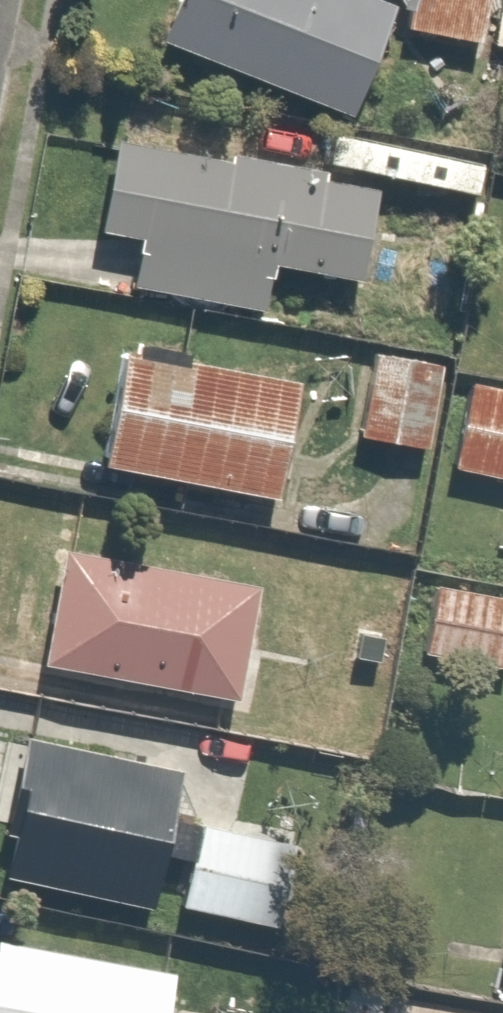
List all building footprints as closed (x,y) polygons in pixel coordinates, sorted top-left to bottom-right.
[(389,6),(375,0),(166,0),(151,37),(345,115),(389,6)] [(403,24),(477,35),(483,0),(407,0),(403,24)] [(483,153),(327,120),(319,157),(475,191),(483,153)] [(374,188),(112,141),(97,224),(134,231),(123,290),(262,315),(270,270),(357,286),(374,188)] [(443,350),(364,342),(355,434),(434,442),(443,350)] [(297,386),(124,345),(96,463),(269,504),(297,386)] [(467,373),(448,463),(502,475),(502,381),(467,373)] [(252,585),(54,549),(33,663),(231,698),(252,585)] [(428,578),(419,644),(502,656),(502,588),(428,578)] [(19,736),(0,833),(0,880),(146,909),(174,767),(19,736)] [(306,833),(192,814),(177,904),(291,923),(306,833)] [(0,936),(0,1012),(158,1012),(167,970),(0,936)] [(495,1003),(502,1004),(502,957),(495,1003)]
